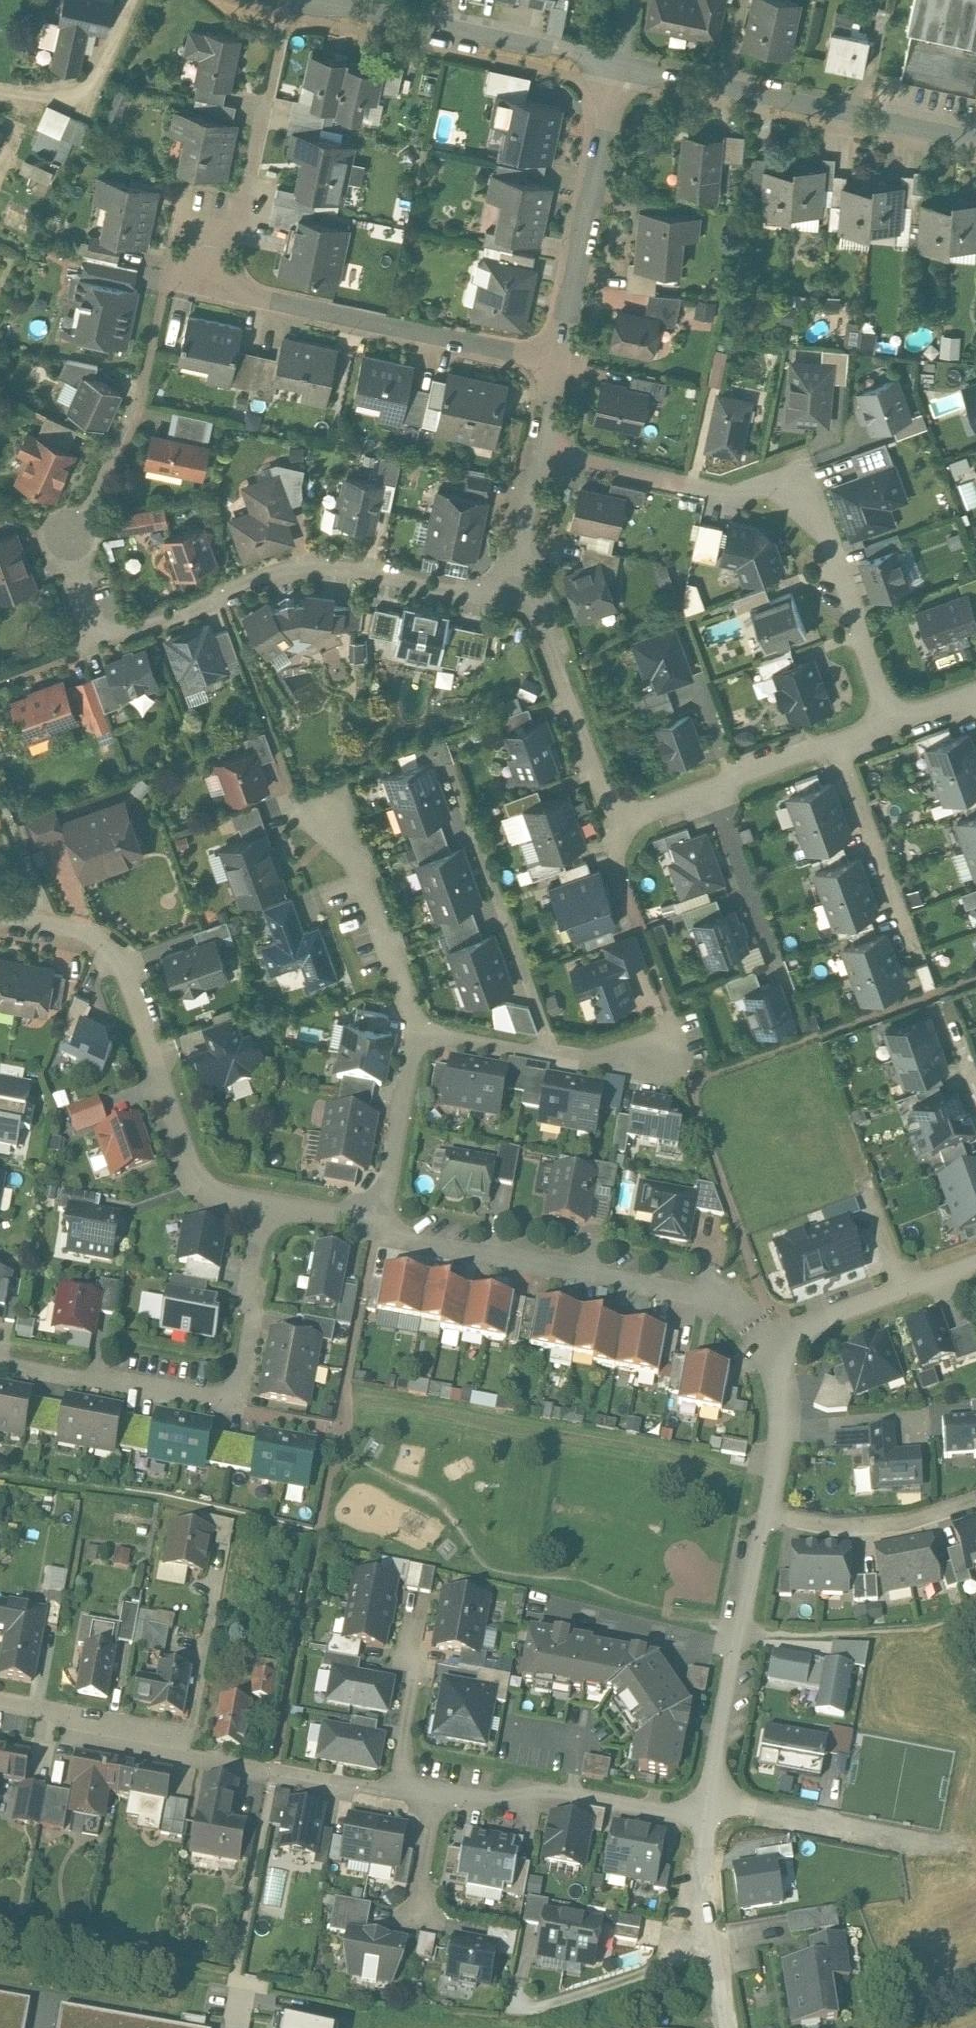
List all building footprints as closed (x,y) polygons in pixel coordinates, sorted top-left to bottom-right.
[(59,23),(61,23),(56,48),(52,67),(79,73),(89,29),(106,33),(113,0),(64,0),(59,23)] [(693,0),(655,0),(650,24),(714,38),(721,6),(702,2),(693,0)] [(794,0),(755,0),(745,45),(787,54),(799,1),(794,0)] [(907,30),(911,31),(971,44),(975,20),(975,0),(914,0),(907,30)] [(853,12),(837,9),(832,29),(824,64),(826,64),(826,62),(861,69),(861,72),(862,72),(869,37),(849,33),(853,12)] [(59,23),(46,20),(41,44),(56,48),(61,23),(59,23)] [(240,38),(207,32),(207,34),(191,31),(187,52),(202,55),(197,82),(227,88),(229,88),(240,38)] [(911,31),(901,78),(975,94),(975,45),(971,44),(911,31)] [(348,62),(312,55),(306,80),(318,83),(314,102),(314,103),(326,106),(336,108),(337,108),(346,66),(347,66),(348,62)] [(403,69),(382,64),(380,73),(381,73),(377,89),(398,94),(403,69)] [(347,66),(346,66),(337,108),(336,108),(335,112),(359,117),(364,97),(375,99),(377,89),(381,73),(380,73),(347,66)] [(526,82),(502,77),(500,89),(523,94),(526,82)] [(227,88),(198,82),(194,96),(209,99),(224,103),(224,102),(227,88)] [(561,107),(499,94),(493,121),(511,125),(506,148),(500,147),(499,149),(547,159),(549,159),(555,134),(557,135),(557,133),(555,132),(557,122),(560,123),(560,121),(558,121),(561,107)] [(314,102),(296,98),(292,118),(322,124),(326,106),(314,103),(314,102)] [(224,102),(224,103),(209,99),(205,117),(232,122),(236,105),(224,102)] [(205,117),(177,111),(172,131),(186,134),(179,167),(225,176),(236,123),(232,122),(205,117)] [(89,125),(69,116),(60,135),(80,144),(89,125)] [(322,124),(292,118),(289,132),(294,134),(295,133),(320,138),(322,124)] [(62,137),(41,128),(33,146),(54,155),(62,137)] [(320,138),(295,133),(294,134),(290,152),(310,156),(303,188),(341,196),(340,201),(342,201),(353,145),(320,138)] [(717,142),(689,139),(684,191),(712,193),(715,159),(724,160),(725,146),(716,146),(717,142)] [(547,159),(499,149),(496,162),(528,168),(544,172),(547,159)] [(768,158),(755,157),(753,187),(765,188),(766,168),(767,168),(768,158)] [(835,158),(822,157),(822,167),(823,167),(821,187),(833,188),(834,174),(835,158)] [(51,181),(55,167),(26,158),(22,171),(51,181)] [(528,168),(498,162),(496,175),(525,181),(528,168)] [(822,167),(794,164),(793,170),(794,170),(791,211),(819,213),(821,187),(823,167),(822,167)] [(767,168),(766,168),(765,188),(762,214),(791,216),(791,211),(794,170),(793,170),(767,168)] [(847,175),(834,174),(833,188),(831,204),(843,205),(845,185),(846,185),(847,175)] [(914,175),(901,174),(900,183),(901,184),(900,204),(912,205),(913,191),(914,175)] [(496,175),(493,175),(488,196),(507,200),(500,232),(494,231),(494,232),(515,237),(540,242),(551,187),(525,181),(496,175)] [(158,190),(99,177),(95,198),(108,201),(101,233),(107,234),(107,236),(120,239),(146,244),(158,190)] [(900,183),(873,181),(872,187),(873,187),(870,227),(897,230),(900,204),(901,184),(900,183)] [(846,185),(845,185),(843,205),(841,231),(870,233),(870,227),(873,187),(872,187),(846,185)] [(317,194),(278,186),(275,200),(314,208),(317,194)] [(926,192),(913,191),(912,205),(910,221),(922,222),(924,202),(925,202),(926,192)] [(952,198),(951,204),(952,204),(948,244),(949,244),(975,247),(975,200),(952,198)] [(314,208),(275,200),(269,222),(296,227),(298,218),(311,221),(314,208)] [(925,202),(924,202),(922,222),(920,248),(948,250),(949,244),(948,244),(952,204),(951,204),(925,202)] [(660,213),(642,212),(637,262),(637,264),(657,266),(678,267),(681,235),(696,237),(697,217),(660,213)] [(311,221),(298,218),(296,227),(291,253),(284,251),(280,272),(304,277),(305,275),(313,277),(312,279),(336,284),(348,229),(311,221)] [(494,231),(486,230),(483,244),(487,245),(512,250),(515,237),(494,232),(494,231)] [(101,234),(91,231),(86,255),(115,261),(120,239),(107,236),(107,234),(101,233),(101,234)] [(512,250),(487,245),(487,259),(513,265),(511,272),(533,276),(534,269),(532,269),(535,255),(512,250)] [(115,261),(86,255),(81,276),(113,283),(118,261),(115,261)] [(487,259),(486,259),(485,265),(478,263),(474,280),(481,281),(474,316),(522,326),(533,276),(511,272),(513,265),(487,259)] [(657,266),(637,264),(637,262),(629,262),(627,291),(649,293),(655,293),(657,266)] [(81,276),(74,275),(69,297),(82,300),(75,335),(125,345),(137,289),(113,283),(81,276)] [(682,296),(655,293),(649,293),(645,317),(658,320),(659,321),(676,325),(682,296)] [(696,314),(715,318),(719,300),(700,296),(696,314)] [(645,317),(619,311),(611,346),(650,355),(658,320),(645,317)] [(241,327),(188,316),(183,339),(182,344),(184,344),(180,362),(182,362),(183,356),(211,362),(208,378),(229,382),(229,381),(236,352),(241,327)] [(862,322),(849,321),(847,345),(859,347),(859,346),(861,334),(862,322)] [(942,333),(941,355),(961,355),(961,333),(942,333)] [(861,334),(859,346),(859,347),(859,350),(871,352),(873,335),(861,334)] [(336,347),(285,336),(279,361),(276,376),(277,376),(306,382),(303,398),(325,402),(336,347)] [(726,384),(732,349),(720,346),(713,382),(726,384)] [(848,350),(823,348),(821,364),(831,365),(830,380),(846,382),(848,350)] [(257,357),(236,352),(229,381),(251,386),(257,357)] [(413,364),(364,353),(355,398),(357,399),(358,394),(383,399),(380,416),(400,421),(401,418),(408,384),(413,364)] [(279,361),(257,357),(251,386),(274,391),(277,376),(276,376),(279,361)] [(98,365),(67,358),(59,376),(80,385),(85,374),(93,377),(98,365)] [(821,364),(793,362),(788,418),(826,422),(830,380),(831,365),(821,364)] [(478,378),(448,371),(447,379),(441,407),(451,409),(446,432),(465,437),(478,378)] [(667,381),(632,373),(629,389),(646,393),(646,395),(663,398),(667,381)] [(93,377),(85,374),(80,385),(68,411),(104,427),(121,390),(93,377)] [(447,379),(433,376),(431,389),(427,404),(441,407),(447,379)] [(507,384),(478,378),(465,437),(495,443),(507,384)] [(896,378),(859,392),(872,429),(892,422),(910,415),(896,378)] [(629,389),(603,383),(596,418),(623,424),(629,421),(640,423),(646,395),(646,393),(629,389)] [(408,384),(401,418),(423,423),(427,404),(431,389),(408,384)] [(964,390),(975,424),(975,386),(964,390)] [(718,393),(706,448),(739,455),(751,400),(718,393)] [(441,407),(427,404),(423,423),(437,426),(436,430),(446,432),(451,409),(441,407)] [(208,417),(178,411),(175,426),(205,432),(208,417)] [(910,415),(892,422),(897,437),(927,426),(921,411),(910,415)] [(78,428),(47,414),(37,436),(68,450),(78,428)] [(205,432),(175,426),(173,438),(202,445),(205,432)] [(37,436),(28,431),(19,449),(29,454),(18,479),(54,495),(73,452),(68,450),(37,436)] [(173,438),(153,434),(147,461),(202,473),(207,446),(202,445),(173,438)] [(861,476),(893,464),(885,442),(853,453),(861,476)] [(401,458),(382,454),(379,468),(386,470),(383,480),(396,483),(401,458)] [(970,454),(952,460),(956,470),(973,464),(970,454)] [(305,468),(277,462),(270,464),(274,476),(277,475),(286,499),(289,497),(303,497),(302,482),(305,468)] [(861,476),(834,485),(852,537),(894,522),(887,504),(905,497),(893,464),(861,476)] [(491,477),(468,472),(464,489),(488,494),(491,477)] [(274,476),(245,487),(256,515),(233,523),(246,557),(292,540),(285,521),(290,510),(286,499),(277,475),(274,476)] [(382,484),(347,477),(343,492),(340,494),(338,505),(340,508),(337,520),(343,521),(372,527),(382,484)] [(959,483),(967,506),(975,503),(975,485),(973,478),(959,483)] [(647,488),(611,481),(609,493),(624,497),(624,498),(643,502),(647,488)] [(609,493),(581,487),(573,523),(616,532),(624,498),(624,497),(609,493)] [(486,500),(438,490),(438,492),(441,492),(436,517),(433,516),(432,517),(481,528),(481,527),(479,526),(482,515),(483,516),(486,500)] [(340,508),(326,505),(322,525),(341,529),(343,521),(337,520),(340,508)] [(152,509),(140,511),(143,528),(155,526),(152,509)] [(140,511),(117,516),(120,532),(143,528),(140,511)] [(481,528),(432,517),(432,519),(435,519),(430,544),(427,543),(427,545),(475,555),(478,539),(477,539),(479,528),(480,529),(481,528)] [(757,525),(730,519),(722,558),(738,562),(745,580),(783,567),(772,538),(770,536),(770,535),(761,526),(760,527),(757,525)] [(723,526),(699,521),(692,556),(715,561),(723,526)] [(202,526),(165,540),(168,547),(161,563),(176,570),(176,571),(194,564),(200,567),(215,562),(207,538),(209,532),(203,529),(202,526)] [(0,538),(0,599),(4,597),(9,599),(14,597),(16,593),(35,585),(16,532),(0,538)] [(865,544),(869,556),(894,546),(903,543),(899,532),(865,544)] [(620,552),(584,544),(582,555),(617,565),(620,552)] [(869,556),(860,559),(874,598),(909,585),(894,546),(869,556)] [(582,555),(586,568),(566,575),(581,617),(586,619),(593,617),(595,611),(614,605),(606,579),(614,577),(617,565),(582,555)] [(959,581),(963,592),(967,590),(974,607),(975,607),(975,574),(959,581)] [(692,608),(706,604),(698,578),(684,583),(692,608)] [(765,586),(732,597),(737,611),(750,606),(770,599),(765,586)] [(917,609),(929,641),(950,634),(966,628),(975,624),(975,614),(974,607),(967,590),(963,592),(917,609)] [(770,599),(750,606),(765,648),(807,633),(792,591),(770,599)] [(294,598),(287,598),(282,601),(284,608),(283,608),(283,607),(282,607),(282,606),(273,608),(270,604),(247,618),(246,619),(268,654),(269,653),(270,653),(270,652),(283,644),(296,636),(295,630),(295,628),(302,627),(302,628),(312,630),(313,630),(317,631),(317,625),(321,598),(306,596),(305,601),(296,603),(296,604),(296,605),(295,605),(294,598)] [(359,608),(334,604),(334,599),(334,600),(334,599),(321,598),(317,625),(330,627),(330,626),(356,630),(356,629),(357,629),(360,608),(359,608)] [(460,625),(448,622),(449,615),(438,613),(438,612),(416,608),(405,606),(403,613),(391,610),(385,636),(398,639),(396,645),(408,647),(406,654),(428,659),(430,652),(441,654),(442,648),(455,651),(460,625)] [(391,610),(376,607),(370,633),(385,636),(391,610)] [(475,628),(460,625),(455,651),(470,654),(475,628)] [(207,626),(169,640),(180,672),(197,666),(201,677),(223,669),(220,661),(211,635),(207,626)] [(302,627),(295,628),(295,630),(296,636),(283,644),(299,648),(312,637),(313,630),(312,630),(302,628),(302,627)] [(674,627),(633,642),(642,665),(649,662),(659,688),(666,686),(692,676),(674,627)] [(475,628),(470,654),(483,657),(489,631),(475,628)] [(966,628),(950,634),(954,645),(970,639),(966,628)] [(228,629),(211,635),(220,661),(237,655),(228,629)] [(354,642),(355,657),(370,656),(369,641),(354,642)] [(146,649),(107,663),(109,670),(119,698),(121,698),(131,694),(130,690),(157,680),(146,649)] [(791,651),(758,663),(762,677),(776,672),(775,671),(796,664),(791,651)] [(826,688),(822,677),(820,679),(812,658),(796,664),(775,671),(776,672),(781,686),(777,687),(783,704),(787,703),(792,717),(829,704),(824,689),(826,688)] [(197,666),(180,672),(178,672),(186,693),(205,687),(201,677),(197,666)] [(109,670),(92,676),(93,679),(105,710),(123,704),(121,698),(119,698),(109,670)] [(93,679),(76,685),(86,712),(102,706),(93,679)] [(49,689),(14,702),(28,741),(51,732),(50,729),(76,719),(62,681),(48,686),(49,689)] [(659,688),(632,698),(636,709),(670,697),(666,686),(659,688)] [(670,697),(636,709),(640,720),(674,708),(670,697)] [(528,706),(494,718),(501,736),(506,734),(506,733),(534,723),(528,706)] [(689,715),(656,727),(669,763),(703,751),(689,715)] [(534,723),(506,733),(506,734),(515,757),(520,755),(528,776),(562,764),(555,745),(550,747),(540,720),(534,723)] [(926,747),(953,737),(948,726),(915,738),(919,749),(926,747)] [(265,730),(244,737),(249,751),(253,750),(258,763),(274,756),(265,730)] [(926,747),(936,773),(975,759),(975,755),(968,732),(953,737),(926,747)] [(415,750),(420,764),(429,761),(431,766),(453,758),(446,738),(415,750)] [(249,751),(218,763),(225,784),(224,788),(227,799),(231,801),(267,788),(258,763),(253,750),(249,751)] [(936,773),(945,799),(949,798),(975,788),(975,759),(936,773)] [(420,764),(387,776),(396,802),(439,787),(431,766),(429,761),(420,764)] [(818,773),(795,782),(799,793),(822,785),(818,773)] [(799,793),(789,797),(799,823),(840,808),(830,782),(822,785),(799,793)] [(439,787),(396,802),(406,829),(408,828),(439,817),(448,814),(439,787)] [(538,787),(504,800),(509,814),(523,809),(523,808),(542,801),(538,787)] [(949,798),(953,809),(964,805),(975,801),(975,788),(949,798)] [(542,801),(523,808),(523,809),(532,834),(577,817),(568,791),(542,801)] [(585,819),(594,816),(588,797),(580,799),(585,819)] [(964,805),(968,817),(975,814),(975,801),(964,805)] [(124,802),(65,824),(85,877),(143,856),(124,802)] [(257,804),(231,813),(236,827),(239,826),(263,818),(257,804)] [(54,807),(30,816),(39,841),(63,832),(54,807)] [(840,808),(799,823),(808,849),(818,846),(841,837),(849,834),(840,808)] [(957,820),(967,847),(975,843),(975,814),(968,817),(957,820)] [(439,817),(408,828),(414,845),(445,834),(439,817)] [(577,817),(532,834),(542,859),(542,860),(561,853),(587,844),(577,817)] [(263,818),(239,826),(243,837),(266,829),(263,818)] [(687,826),(653,838),(657,849),(672,844),(691,837),(687,826)] [(691,837),(672,844),(681,869),(674,872),(682,896),(724,881),(720,869),(717,868),(715,863),(716,860),(706,832),(691,837)] [(264,833),(223,848),(232,875),(274,859),(264,833)] [(445,834),(414,845),(420,862),(451,851),(445,834)] [(841,837),(818,846),(822,857),(845,849),(841,837)] [(967,847),(975,872),(975,843),(967,847)] [(420,862),(418,862),(428,889),(470,874),(460,847),(451,851),(420,862)] [(845,849),(822,857),(826,868),(849,860),(845,849)] [(561,853),(542,860),(542,859),(527,864),(532,878),(559,869),(566,866),(561,853)] [(826,868),(816,872),(826,898),(867,883),(858,857),(849,860),(826,868)] [(274,859),(232,875),(242,901),(284,886),(274,859)] [(566,866),(559,869),(563,880),(591,870),(587,859),(566,866)] [(563,880),(549,885),(560,916),(565,915),(574,939),(617,923),(608,899),(611,898),(600,867),(591,870),(563,880)] [(470,874),(428,889),(437,915),(439,915),(470,904),(480,900),(470,874)] [(867,883),(826,898),(835,924),(869,912),(877,909),(867,883)] [(961,891),(966,906),(975,902),(975,886),(961,891)] [(717,896),(683,908),(689,925),(694,923),(694,922),(722,911),(717,896)] [(291,897),(265,907),(273,930),(300,920),(291,897)] [(470,904),(439,915),(445,931),(476,920),(470,904)] [(722,911),(694,922),(694,923),(708,961),(748,947),(733,907),(722,911)] [(869,912),(835,924),(839,935),(851,931),(873,923),(869,912)] [(227,919),(194,931),(199,944),(214,938),(215,939),(231,933),(227,919)] [(323,938),(306,930),(304,931),(300,920),(273,930),(277,940),(262,946),(272,973),(302,962),(311,986),(337,977),(323,938)] [(476,920),(445,931),(451,948),(482,937),(476,920)] [(877,935),(873,923),(851,931),(855,943),(877,935)] [(855,943),(844,947),(853,973),(894,958),(885,932),(877,935),(855,943)] [(451,948),(450,949),(459,975),(501,960),(492,934),(482,937),(451,948)] [(634,934),(604,945),(609,956),(616,953),(622,968),(644,960),(634,934)] [(199,944),(165,956),(178,992),(227,975),(215,939),(214,938),(199,944)] [(609,956),(572,969),(580,991),(591,987),(595,1000),(607,996),(611,1008),(633,1001),(622,968),(616,953),(609,956)] [(894,958),(853,973),(863,1000),(904,985),(894,958)] [(0,959),(0,1003),(18,1006),(25,964),(0,959)] [(501,960),(459,975),(469,1002),(511,987),(501,960)] [(936,984),(927,961),(916,965),(924,988),(936,984)] [(53,969),(25,964),(18,1006),(45,1011),(47,1004),(52,972),(53,969)] [(755,967),(725,978),(732,998),(746,993),(745,992),(762,986),(755,967)] [(66,974),(52,972),(47,1004),(61,1006),(66,974)] [(762,986),(745,992),(746,993),(750,1005),(746,1007),(752,1021),(755,1020),(760,1033),(794,1021),(779,980),(762,986)] [(89,999),(76,993),(62,1026),(73,1031),(81,1013),(83,1014),(89,999)] [(959,1015),(951,993),(940,997),(949,1019),(959,1015)] [(528,1005),(505,1001),(515,1027),(538,1032),(528,1005)] [(389,1014),(357,1008),(354,1024),(386,1030),(389,1014)] [(83,1014),(81,1013),(73,1031),(63,1054),(82,1063),(80,1066),(100,1076),(102,1071),(113,1049),(105,1027),(96,1023),(94,1019),(83,1014)] [(236,1014),(202,1026),(210,1049),(244,1037),(236,1014)] [(885,1029),(895,1056),(938,1040),(928,1014),(885,1029)] [(354,1024),(348,1023),(343,1050),(386,1058),(392,1031),(386,1030),(354,1024)] [(244,1037),(210,1049),(212,1055),(194,1061),(205,1094),(227,1085),(229,1091),(251,1083),(249,1077),(263,1072),(249,1035),(244,1037)] [(895,1056),(904,1083),(916,1078),(940,1070),(947,1067),(938,1040),(895,1056)] [(386,1058),(343,1050),(338,1078),(375,1085),(381,1086),(386,1058)] [(507,1071),(504,1089),(525,1093),(531,1063),(510,1059),(507,1071)] [(444,1100),(444,1105),(471,1110),(479,1066),(452,1061),(450,1068),(444,1100)] [(531,1063),(525,1093),(523,1106),(542,1109),(548,1078),(550,1066),(531,1063)] [(450,1068),(436,1066),(430,1097),(444,1100),(450,1068)] [(507,1071),(479,1066),(471,1110),(499,1115),(504,1089),(507,1071)] [(1,1068),(0,1073),(0,1093),(20,1097),(22,1086),(25,1073),(1,1068)] [(944,1080),(940,1070),(916,1078),(920,1089),(939,1082),(944,1080)] [(603,1089),(600,1108),(619,1112),(625,1081),(606,1077),(603,1089)] [(576,1084),(548,1078),(542,1109),(540,1123),(567,1128),(576,1084)] [(375,1085),(343,1079),(340,1094),(372,1100),(375,1085)] [(920,1102),(943,1094),(939,1082),(920,1089),(916,1090),(920,1102)] [(603,1089),(576,1084),(567,1128),(595,1133),(600,1108),(603,1089)] [(0,1093),(0,1146),(17,1150),(21,1129),(30,1131),(34,1112),(26,1111),(31,1088),(22,1086),(20,1097),(0,1093)] [(920,1102),(914,1105),(923,1131),(964,1116),(955,1090),(943,1094),(920,1102)] [(372,1100),(340,1094),(337,1110),(369,1116),(372,1100)] [(672,1103),(637,1096),(632,1119),(631,1118),(631,1119),(627,1138),(628,1138),(678,1148),(682,1128),(677,1127),(678,1120),(670,1118),(672,1103)] [(98,1099),(68,1110),(77,1135),(107,1124),(98,1099)] [(337,1110),(331,1109),(326,1136),(370,1145),(375,1117),(369,1116),(337,1110)] [(923,1131),(933,1157),(940,1155),(963,1146),(974,1142),(964,1116),(923,1131)] [(631,1119),(619,1117),(612,1153),(625,1155),(628,1138),(627,1138),(631,1119)] [(138,1119),(99,1133),(103,1143),(100,1144),(105,1158),(109,1160),(111,1165),(109,1169),(111,1175),(116,1177),(121,1175),(123,1171),(150,1162),(145,1148),(144,1148),(143,1144),(145,1140),(143,1134),(138,1119)] [(370,1145),(326,1136),(321,1164),(327,1165),(358,1171),(364,1172),(370,1145)] [(940,1155),(944,1166),(967,1158),(963,1146),(940,1155)] [(520,1151),(500,1147),(494,1182),(513,1186),(520,1151)] [(493,1163),(449,1155),(448,1159),(445,1162),(444,1168),(446,1172),(443,1191),(446,1191),(446,1194),(448,1198),(458,1200),(462,1197),(462,1194),(486,1199),(493,1163)] [(948,1177),(971,1169),(967,1158),(944,1166),(948,1177)] [(618,1169),(595,1164),(592,1176),(594,1176),(589,1200),(611,1204),(618,1169)] [(358,1171),(327,1165),(323,1181),(355,1187),(358,1171)] [(941,1180),(950,1206),(975,1196),(975,1167),(971,1169),(948,1177),(941,1180)] [(592,1176),(558,1170),(555,1187),(551,1190),(550,1195),(552,1199),(549,1217),(585,1223),(589,1200),(594,1176),(592,1176)] [(713,1187),(697,1184),(695,1195),(696,1196),(693,1211),(724,1216),(713,1187)] [(695,1195),(641,1185),(637,1209),(656,1212),(652,1236),(687,1243),(693,1211),(696,1196),(695,1195)] [(98,1197),(63,1191),(59,1210),(71,1213),(71,1208),(95,1213),(98,1197)] [(950,1206),(960,1232),(963,1231),(975,1226),(975,1196),(950,1206)] [(95,1213),(71,1208),(71,1213),(67,1230),(72,1237),(69,1253),(111,1261),(114,1244),(120,1240),(116,1234),(119,1217),(95,1213)] [(833,1275),(824,1250),(854,1238),(847,1220),(817,1231),(775,1246),(791,1291),(833,1275)] [(224,1229),(187,1223),(184,1222),(181,1240),(184,1240),(180,1262),(217,1269),(217,1268),(224,1229)] [(963,1231),(967,1242),(975,1238),(975,1226),(963,1231)] [(864,1267),(854,1238),(824,1250),(833,1275),(834,1278),(864,1267)] [(348,1252),(319,1247),(317,1257),(312,1257),(308,1274),(313,1275),(308,1303),(338,1309),(348,1252)] [(217,1269),(187,1263),(184,1279),(185,1279),(208,1283),(218,1285),(221,1269),(217,1268),(217,1269)] [(408,1273),(386,1269),(384,1277),(378,1312),(399,1317),(408,1273)] [(7,1299),(10,1287),(12,1274),(0,1272),(0,1297),(7,1299)] [(429,1277),(408,1273),(399,1317),(421,1321),(429,1277)] [(373,1275),(366,1310),(378,1312),(384,1277),(373,1275)] [(173,1277),(171,1291),(182,1293),(185,1279),(184,1279),(173,1277)] [(451,1281),(429,1277),(421,1321),(442,1325),(450,1287),(451,1281)] [(208,1283),(185,1279),(182,1293),(205,1297),(208,1283)] [(120,1285),(101,1281),(98,1297),(99,1297),(97,1313),(114,1316),(120,1285)] [(508,1283),(496,1281),(493,1295),(505,1297),(508,1283)] [(450,1287),(442,1325),(441,1330),(463,1334),(471,1291),(450,1287)] [(98,1297),(63,1290),(59,1294),(57,1303),(59,1306),(55,1330),(92,1337),(97,1313),(99,1297),(98,1297)] [(171,1291),(167,1290),(160,1330),(216,1341),(220,1316),(216,1315),(218,1299),(205,1297),(182,1293),(171,1291)] [(493,1295),(471,1291),(463,1334),(484,1338),(493,1295)] [(493,1295),(484,1338),(506,1343),(507,1341),(514,1299),(505,1297),(493,1295)] [(19,1302),(8,1299),(5,1311),(4,1321),(15,1323),(19,1302)] [(526,1301),(514,1299),(507,1341),(518,1343),(520,1337),(526,1301)] [(538,1303),(526,1301),(520,1337),(531,1339),(538,1303)] [(560,1307),(538,1303),(531,1339),(530,1347),(552,1351),(560,1307)] [(581,1311),(560,1307),(552,1351),(573,1355),(581,1311)] [(603,1316),(581,1311),(573,1355),(594,1359),(595,1359),(602,1321),(603,1316)] [(939,1316),(908,1328),(922,1368),(954,1356),(946,1336),(939,1316)] [(336,1324),(304,1318),(301,1336),(318,1340),(318,1341),(332,1343),(336,1324)] [(602,1321),(595,1359),(594,1359),(593,1365),(615,1369),(623,1325),(602,1321)] [(645,1329),(623,1325),(615,1369),(637,1373),(645,1329)] [(946,1336),(954,1356),(957,1364),(975,1357),(975,1342),(971,1327),(946,1336)] [(667,1334),(645,1329),(637,1373),(659,1377),(660,1367),(667,1334)] [(301,1336),(272,1331),(269,1347),(271,1347),(269,1359),(313,1367),(318,1341),(318,1340),(301,1336)] [(675,1357),(679,1334),(667,1332),(667,1334),(660,1367),(672,1369),(675,1357)] [(885,1336),(840,1352),(846,1369),(843,1370),(841,1374),(842,1377),(842,1378),(848,1397),(850,1397),(855,1395),(856,1397),(888,1385),(884,1376),(898,1371),(885,1336)] [(686,1359),(675,1357),(672,1369),(668,1392),(680,1394),(686,1361),(686,1359)] [(269,1359),(268,1359),(261,1397),(308,1406),(315,1368),(313,1367),(269,1359)] [(708,1365),(686,1361),(680,1394),(678,1404),(700,1408),(708,1365)] [(730,1369),(708,1365),(700,1408),(722,1412),(726,1389),(730,1369)] [(926,1390),(943,1385),(939,1371),(922,1376),(926,1390)] [(834,1381),(826,1378),(814,1407),(827,1413),(847,1411),(851,1401),(850,1397),(848,1397),(842,1378),(834,1381)] [(5,1388),(0,1413),(0,1432),(24,1437),(31,1399),(32,1393),(5,1388)] [(738,1391),(726,1389),(722,1412),(733,1415),(738,1391)] [(477,1392),(475,1402),(497,1408),(500,1399),(477,1392)] [(49,1402),(31,1399),(25,1431),(43,1434),(49,1402)] [(95,1405),(67,1400),(66,1405),(60,1437),(59,1443),(87,1448),(95,1405)] [(66,1405),(49,1402),(43,1434),(60,1437),(66,1405)] [(122,1410),(95,1405),(87,1448),(114,1454),(121,1416),(122,1410)] [(185,1420),(158,1415),(156,1423),(150,1454),(149,1459),(177,1464),(185,1420)] [(139,1419),(121,1416),(115,1448),(133,1451),(139,1419)] [(156,1423),(139,1419),(133,1451),(150,1454),(156,1423)] [(213,1425),(185,1420),(177,1464),(204,1469),(205,1464),(211,1433),(213,1425)] [(943,1422),(946,1458),(974,1456),(974,1458),(975,1458),(975,1420),(972,1420),(943,1422)] [(893,1428),(871,1429),(871,1432),(872,1446),(894,1444),(893,1428)] [(836,1451),(872,1448),(872,1446),(871,1432),(835,1434),(836,1451)] [(229,1436),(211,1433),(205,1464),(223,1468),(229,1436)] [(288,1439),(261,1434),(259,1442),(254,1473),(253,1478),(280,1483),(288,1439)] [(259,1442),(229,1436),(223,1468),(254,1473),(259,1442)] [(316,1444),(288,1439),(280,1483),(308,1489),(316,1444)] [(748,1445),(724,1441),(722,1453),(729,1454),(745,1457),(748,1445)] [(920,1455),(894,1456),(894,1444),(872,1446),(872,1448),(872,1457),(870,1458),(871,1475),(873,1475),(873,1489),(922,1486),(920,1455)] [(235,1523),(201,1516),(198,1530),(211,1532),(211,1533),(218,1535),(216,1545),(230,1547),(235,1523)] [(954,1530),(960,1549),(968,1571),(975,1569),(975,1523),(954,1530)] [(198,1530),(175,1525),(167,1566),(204,1573),(211,1533),(211,1532),(198,1530)] [(931,1540),(903,1545),(911,1589),(939,1583),(931,1540)] [(903,1545),(876,1551),(884,1594),(911,1589),(903,1545)] [(821,1549),(793,1547),(792,1573),(792,1591),(820,1592),(821,1549)] [(849,1550),(821,1549),(820,1592),(848,1593),(849,1550)] [(968,1571),(960,1549),(947,1553),(951,1564),(958,1587),(971,1583),(968,1571)] [(951,1564),(940,1568),(947,1591),(958,1587),(951,1564)] [(423,1568),(410,1566),(405,1589),(419,1592),(423,1568)] [(68,1593),(70,1570),(50,1567),(47,1591),(68,1593)] [(436,1571),(424,1568),(419,1592),(431,1594),(436,1571)] [(396,1580),(357,1573),(351,1607),(390,1614),(396,1580)] [(792,1573),(781,1573),(780,1597),(791,1597),(792,1591),(792,1573)] [(876,1577),(864,1578),(866,1602),(878,1601),(876,1577)] [(864,1578),(853,1579),(854,1603),(866,1602),(864,1578)] [(491,1600),(447,1592),(446,1600),(441,1603),(438,1618),(485,1627),(491,1600)] [(64,1595),(50,1593),(43,1626),(57,1629),(64,1595)] [(0,1605),(0,1638),(7,1639),(9,1628),(35,1633),(39,1612),(0,1605)] [(140,1608),(123,1605),(119,1626),(120,1626),(117,1642),(133,1645),(140,1608)] [(390,1614),(351,1607),(345,1639),(345,1640),(361,1643),(384,1647),(390,1614)] [(485,1627),(438,1618),(435,1634),(439,1639),(437,1646),(462,1651),(480,1655),(481,1654),(485,1627)] [(119,1626),(84,1620),(79,1645),(86,1646),(78,1693),(107,1698),(117,1642),(120,1626),(119,1626)] [(169,1628),(150,1624),(144,1655),(164,1659),(169,1628)] [(35,1633),(9,1628),(7,1639),(0,1676),(32,1682),(41,1634),(35,1633)] [(645,1655),(632,1653),(632,1655),(592,1647),(593,1643),(568,1639),(569,1637),(556,1634),(556,1636),(531,1632),(522,1681),(583,1693),(585,1685),(612,1690),(645,1738),(639,1771),(668,1777),(678,1770),(685,1733),(687,1733),(690,1720),(688,1720),(690,1708),(657,1660),(645,1657),(645,1655)] [(345,1639),(329,1636),(326,1655),(358,1661),(361,1643),(345,1640),(345,1639)] [(833,1645),(829,1663),(853,1668),(864,1670),(869,1645),(833,1645)] [(480,1655),(462,1651),(459,1667),(479,1671),(484,1672),(487,1655),(481,1654),(480,1655)] [(812,1660),(773,1653),(771,1667),(768,1683),(819,1693),(816,1713),(844,1718),(853,1668),(829,1663),(825,1662),(825,1664),(820,1663),(819,1666),(811,1665),(812,1660)] [(358,1661),(326,1655),(323,1668),(333,1670),(334,1669),(359,1673),(361,1661),(358,1661)] [(192,1669),(161,1663),(157,1682),(153,1704),(152,1711),(183,1716),(192,1669)] [(359,1673),(334,1669),(333,1670),(327,1701),(388,1713),(394,1680),(359,1673)] [(709,1673),(689,1670),(687,1683),(692,1690),(705,1693),(709,1673)] [(275,1674),(255,1671),(251,1696),(271,1700),(275,1674)] [(484,1672),(479,1671),(476,1687),(496,1690),(494,1702),(506,1704),(511,1677),(484,1672)] [(157,1682),(139,1679),(135,1701),(153,1704),(157,1682)] [(476,1687),(445,1681),(438,1718),(449,1720),(449,1723),(447,1738),(486,1745),(494,1702),(496,1690),(476,1687)] [(252,1704),(222,1698),(214,1744),(243,1750),(252,1704)] [(378,1723),(353,1719),(350,1730),(376,1735),(378,1723)] [(350,1730),(325,1726),(318,1759),(377,1770),(384,1737),(376,1735),(350,1730)] [(827,1741),(762,1729),(758,1752),(776,1756),(774,1770),(820,1778),(827,1741)] [(0,1748),(0,1780),(24,1784),(29,1753),(0,1748)] [(124,1762),(78,1754),(72,1785),(78,1786),(74,1809),(102,1814),(106,1792),(118,1794),(124,1762)] [(611,1762),(585,1757),(582,1776),(607,1780),(611,1762)] [(171,1771),(124,1762),(118,1794),(131,1796),(127,1817),(159,1824),(161,1824),(166,1799),(171,1771)] [(207,1778),(193,1851),(223,1857),(224,1849),(238,1852),(236,1859),(238,1860),(244,1826),(230,1824),(237,1784),(207,1778)] [(71,1793),(47,1788),(46,1793),(42,1814),(40,1826),(64,1830),(71,1793)] [(46,1793),(21,1789),(17,1809),(42,1814),(46,1793)] [(189,1803),(166,1799),(161,1824),(159,1824),(158,1834),(182,1838),(189,1803)] [(325,1808),(289,1802),(287,1815),(285,1815),(281,1837),(283,1837),(280,1850),(316,1857),(317,1852),(325,1808)] [(605,1813),(571,1806),(569,1819),(591,1824),(590,1831),(601,1833),(605,1813)] [(42,1814),(17,1809),(15,1821),(40,1826),(42,1814)] [(379,1820),(351,1815),(342,1860),(370,1865),(379,1820)] [(569,1819),(553,1817),(551,1831),(549,1831),(546,1848),(547,1849),(545,1862),(583,1869),(590,1831),(591,1824),(569,1819)] [(406,1825),(379,1820),(370,1865),(397,1870),(398,1870),(401,1851),(406,1825)] [(257,1829),(244,1826),(238,1860),(250,1862),(257,1829)] [(640,1831),(615,1827),(606,1875),(631,1879),(640,1831)] [(664,1836),(640,1831),(631,1879),(655,1884),(658,1866),(664,1836)] [(496,1837),(472,1832),(470,1848),(464,1847),(462,1853),(457,1880),(467,1882),(466,1888),(486,1891),(496,1837)] [(516,1840),(496,1837),(486,1891),(503,1894),(504,1889),(513,1890),(518,1863),(519,1857),(513,1856),(516,1840)] [(449,1850),(444,1877),(457,1880),(462,1853),(449,1850)] [(401,1851),(398,1870),(397,1870),(394,1886),(407,1888),(413,1853),(401,1851)] [(530,1865),(518,1863),(513,1890),(525,1893),(530,1865)] [(736,1869),(742,1911),(786,1905),(780,1863),(736,1869)] [(670,1868),(658,1866),(655,1884),(654,1890),(666,1892),(670,1868)] [(549,1902),(528,1898),(523,1923),(543,1927),(546,1913),(547,1913),(549,1902)] [(371,1905),(336,1899),(330,1932),(348,1935),(349,1934),(365,1937),(371,1905)] [(836,1908),(790,1915),(793,1935),(839,1928),(836,1908)] [(547,1913),(546,1913),(543,1927),(538,1956),(565,1962),(573,1918),(547,1913)] [(642,1920),(619,1916),(615,1939),(638,1943),(642,1920)] [(601,1924),(573,1918),(565,1962),(593,1967),(601,1924)] [(518,1933),(489,1928),(487,1943),(497,1945),(496,1956),(513,1959),(518,1933)] [(365,1937),(349,1934),(348,1935),(345,1952),(354,1954),(351,1971),(364,1973),(362,1982),(376,1984),(378,1976),(391,1978),(394,1961),(402,1963),(406,1944),(365,1937)] [(435,1938),(420,1934),(416,1958),(431,1961),(434,1948),(433,1947),(435,1938)] [(487,1943),(456,1937),(453,1951),(451,1965),(448,1979),(460,1981),(477,1984),(489,1987),(496,1956),(497,1945),(487,1943)] [(783,1963),(793,2027),(803,2026),(803,2027),(816,2027),(819,2027),(819,2024),(838,2021),(832,1981),(850,1979),(843,1937),(810,1942),(813,1959),(783,1963)] [(617,1953),(603,1960),(610,1976),(624,1969),(617,1953)] [(477,1984),(460,1981),(459,1986),(477,1989),(477,1984)] [(0,1997),(0,2027),(26,2027),(31,2002),(0,1997)] [(62,2007),(59,2027),(95,2027),(98,2014),(62,2007)] [(98,2014),(95,2027),(154,2027),(155,2024),(98,2014)] [(180,2027),(204,2027),(205,2021),(182,2017),(180,2027)]
